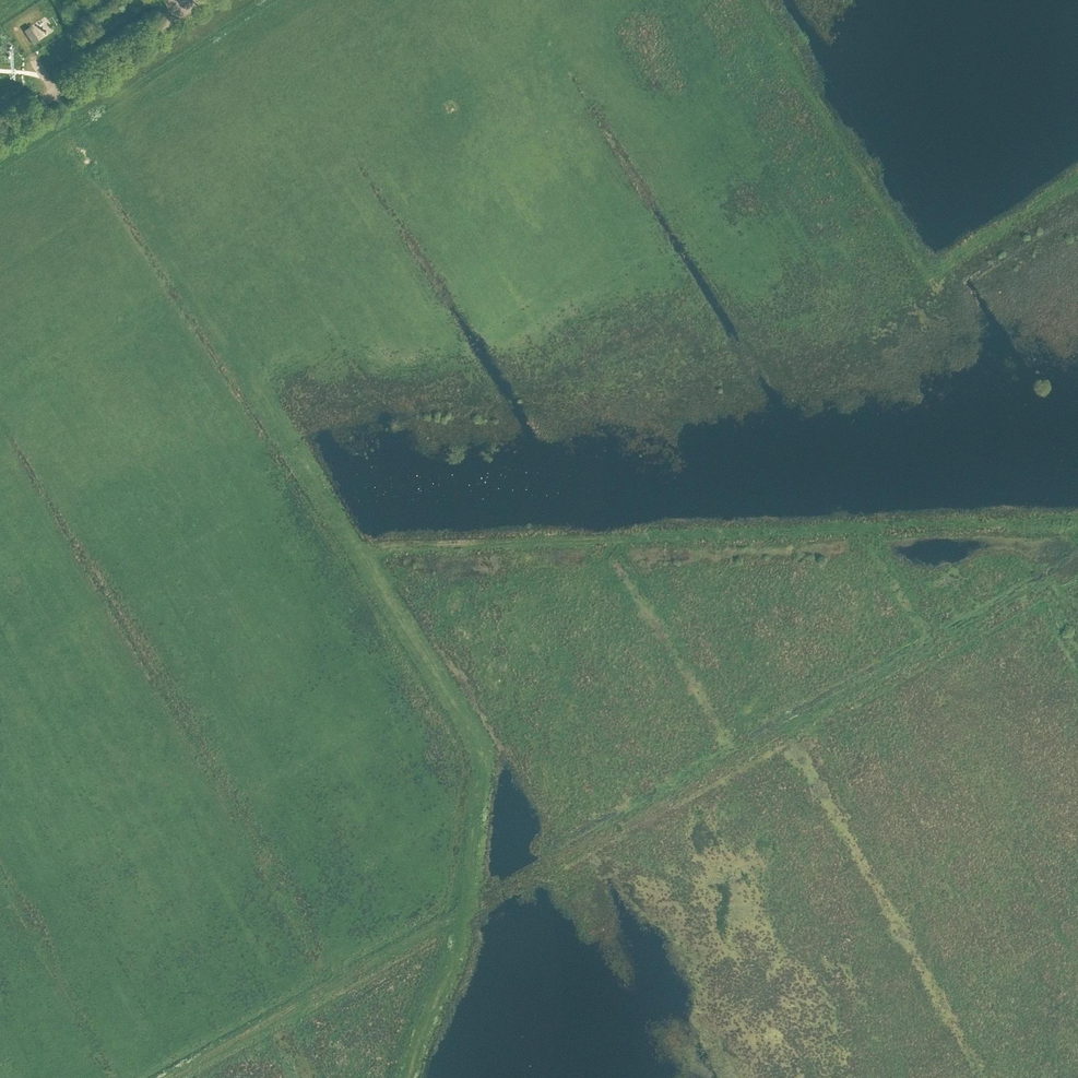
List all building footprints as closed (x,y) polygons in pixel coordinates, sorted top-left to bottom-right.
[(39,40),(30,25),(25,29),(34,43),(39,40)]
